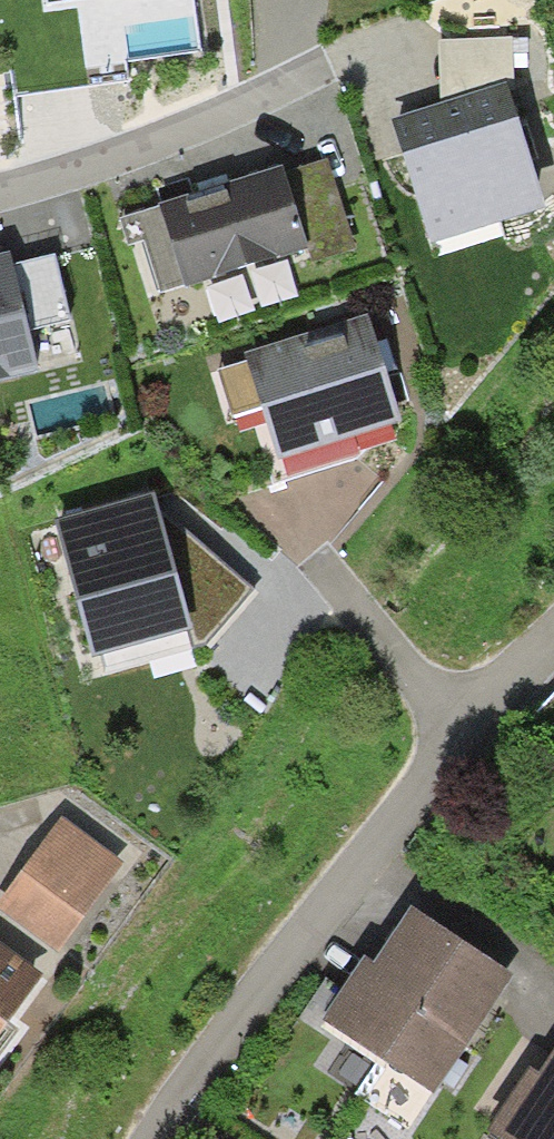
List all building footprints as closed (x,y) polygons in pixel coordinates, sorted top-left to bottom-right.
[(419,228),(530,188),(504,88),(504,35),(432,40),(432,93),(387,108),(419,228)] [(273,159),(133,205),(158,283),(292,240),(296,253),(342,238),(316,155),(276,168),(273,159)] [(9,268),(0,270),(0,373),(30,367),(26,345),(12,281),(9,268)] [(12,281),(26,345),(68,335),(54,272),(12,281)] [(402,431),(365,312),(244,349),(249,364),(216,373),(233,427),(261,419),(276,469),(402,431)] [(151,502),(60,528),(99,662),(192,636),(195,648),(205,645),(248,590),(156,518),(151,502)] [(0,898),(0,916),(49,953),(115,868),(57,824),(0,898)] [(367,963),(326,1023),(431,1090),(473,1031),(510,979),(414,912),(377,970),(367,963)] [(27,974),(0,953),(0,1009),(27,974)] [(489,1135),(495,1138),(553,1138),(553,1061),(543,1078),(531,1070),(489,1135)]
